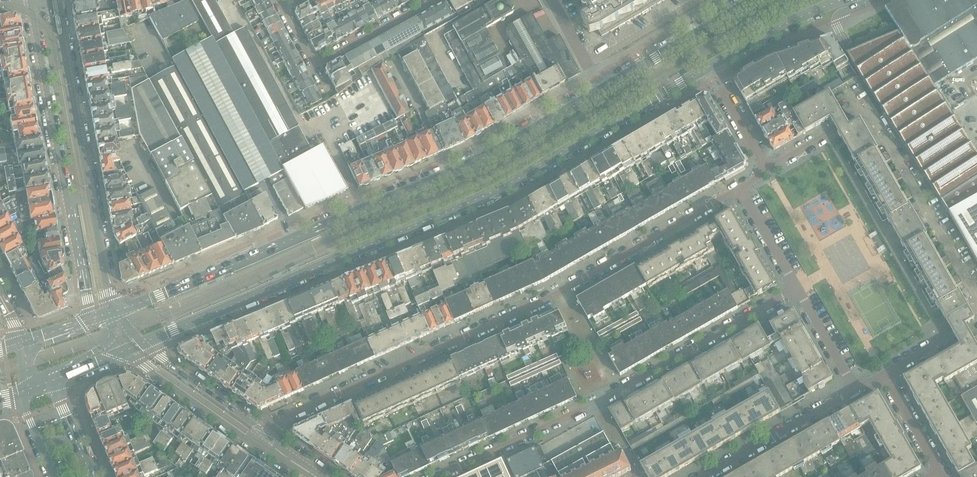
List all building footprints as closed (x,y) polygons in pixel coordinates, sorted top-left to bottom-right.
[(116,0),(104,0),(75,5),(72,9),(72,10),(74,19),(118,11),(116,0)] [(125,17),(130,17),(129,15),(126,0),(116,0),(118,11),(119,18),(119,19),(120,22),(121,29),(122,30),(126,37),(129,44),(135,40),(127,26),(125,17)] [(138,0),(126,0),(129,15),(137,13),(138,21),(138,23),(142,21),(142,20),(138,0)] [(150,0),(138,0),(142,20),(142,21),(146,19),(145,12),(152,10),(151,7),(150,0)] [(197,23),(194,18),(199,15),(191,0),(188,1),(180,4),(177,5),(172,7),(166,9),(152,15),(148,17),(148,18),(162,42),(177,34),(197,23)] [(175,0),(165,0),(165,5),(166,9),(172,7),(171,2),(175,1),(175,0)] [(244,28),(243,28),(240,23),(229,28),(214,0),(191,0),(199,15),(211,38),(236,85),(266,69),(244,28)] [(268,1),(268,0),(252,0),(240,6),(240,7),(241,6),(243,10),(252,5),(254,9),(268,1)] [(321,0),(315,0),(313,1),(318,12),(320,16),(322,19),(323,21),(330,17),(321,0)] [(330,0),(321,0),(330,17),(333,15),(331,10),(334,8),(330,0)] [(339,0),(330,0),(334,8),(336,12),(335,13),(335,14),(337,14),(344,10),(339,0)] [(348,0),(339,0),(344,10),(351,6),(350,4),(350,3),(348,4),(348,5),(347,6),(345,3),(349,1),(348,0)] [(369,4),(368,4),(366,0),(363,0),(362,1),(359,2),(370,23),(377,19),(369,4)] [(375,0),(371,0),(372,2),(369,4),(377,19),(383,16),(375,0)] [(384,0),(375,0),(383,16),(390,12),(384,0)] [(410,0),(384,0),(390,12),(411,1),(410,0)] [(448,0),(447,0),(435,7),(442,21),(447,18),(449,22),(457,17),(448,0)] [(466,0),(448,0),(457,17),(471,9),(466,0)] [(489,39),(490,39),(484,28),(513,13),(506,0),(498,0),(452,26),(454,29),(453,30),(458,38),(462,46),(467,54),(471,62),(475,69),(479,77),(483,84),(493,78),(502,72),(506,69),(491,40),(490,41),(489,39)] [(483,0),(466,0),(471,9),(484,2),(483,0)] [(590,16),(582,20),(591,35),(599,32),(602,36),(601,37),(603,37),(603,36),(665,0),(580,0),(590,16)] [(902,1),(904,4),(949,76),(976,59),(976,0),(905,0),(902,1)] [(248,21),(272,8),(268,1),(254,9),(244,14),(248,21)] [(318,12),(313,1),(295,10),(294,14),(298,22),(318,12)] [(949,76),(904,4),(902,1),(885,9),(892,20),(904,38),(934,86),(949,76)] [(370,23),(359,2),(351,6),(363,27),(370,23)] [(363,27),(351,6),(344,10),(355,31),(363,27)] [(435,7),(425,12),(433,26),(442,21),(435,7)] [(262,23),(276,15),(272,8),(248,21),(249,23),(259,18),(262,23)] [(355,31),(344,10),(337,14),(338,16),(342,14),(343,17),(340,19),(349,35),(355,31)] [(101,27),(100,21),(119,18),(118,11),(74,19),(76,32),(101,27)] [(322,19),(320,16),(318,12),(298,22),(302,29),(322,19)] [(425,12),(415,17),(423,31),(433,26),(425,12)] [(579,74),(558,36),(546,43),(531,14),(509,26),(506,34),(515,49),(521,60),(519,61),(540,96),(564,83),(563,82),(579,74)] [(259,33),(280,23),(276,15),(262,23),(256,26),(258,29),(254,32),(256,35),(259,33)] [(349,35),(340,19),(336,21),(333,15),(330,17),(342,39),(349,35)] [(19,20),(14,16),(0,19),(0,33),(1,38),(19,34),(20,37),(19,35),(21,35),(19,20)] [(342,39),(330,17),(323,21),(326,25),(326,26),(326,27),(327,29),(329,32),(334,43),(342,39)] [(415,17),(405,23),(416,41),(423,37),(425,36),(423,31),(415,17)] [(320,28),(326,25),(323,21),(322,19),(302,29),(306,36),(320,28)] [(283,30),(280,23),(259,33),(263,40),(283,30)] [(405,23),(396,28),(406,47),(411,44),(416,41),(405,23)] [(310,43),(329,32),(327,29),(322,32),(321,30),(326,27),(326,26),(326,25),(320,28),(306,36),(310,43)] [(126,37),(122,30),(102,34),(101,27),(76,32),(78,45),(104,41),(107,40),(126,37)] [(396,28),(387,33),(394,47),(395,47),(398,53),(406,47),(396,28)] [(264,49),(287,36),(283,30),(260,42),(264,49)] [(458,38),(453,30),(443,36),(447,44),(458,38)] [(329,45),(327,40),(329,38),(332,44),(334,43),(329,32),(310,43),(314,51),(318,52),(329,45)] [(954,118),(950,112),(934,86),(900,32),(856,50),(847,53),(846,53),(890,121),(890,122),(945,207),(948,212),(976,196),(976,154),(972,146),(961,129),(961,128),(954,118)] [(387,33),(378,38),(388,58),(397,52),(397,53),(398,53),(395,47),(394,47),(387,33)] [(23,40),(20,39),(20,37),(19,34),(1,38),(0,38),(0,51),(24,46),(23,40)] [(276,51),(291,43),(287,36),(264,49),(268,56),(272,54),(270,50),(275,48),(276,51)] [(106,54),(105,47),(108,47),(129,44),(126,37),(107,40),(104,41),(78,45),(81,58),(106,54)] [(423,37),(416,41),(411,44),(416,52),(428,46),(423,37)] [(268,143),(236,85),(211,38),(171,59),(175,66),(262,227),(277,219),(264,196),(260,189),(250,195),(247,190),(263,181),(268,179),(273,186),(272,186),(276,193),(288,216),(303,208),(281,168),(268,143)] [(388,58),(378,38),(368,44),(376,57),(380,64),(382,62),(388,58)] [(458,38),(447,44),(452,52),(462,46),(458,38)] [(848,63),(832,38),(820,41),(831,62),(838,73),(843,70),(850,65),(848,63)] [(822,68),(831,62),(820,41),(775,56),(768,58),(753,67),(754,67),(736,77),(735,82),(746,102),(756,96),(787,78),(788,78),(794,74),(796,77),(809,69),(811,72),(820,66),(822,68)] [(272,63),(295,51),(291,43),(276,51),(279,55),(274,58),(272,54),(268,56),(272,63)] [(329,79),(351,67),(352,70),(364,64),(376,57),(368,44),(326,67),(324,70),(329,79)] [(420,60),(416,52),(411,44),(406,47),(398,53),(397,53),(428,110),(424,112),(432,130),(430,131),(427,133),(437,154),(440,153),(442,152),(465,142),(453,121),(445,107),(441,99),(436,91),(433,84),(428,76),(424,68),(420,60)] [(23,55),(25,53),(24,46),(0,51),(0,66),(1,69),(12,67),(11,63),(24,61),(23,55)] [(432,53),(428,46),(416,52),(420,60),(432,53)] [(467,54),(462,46),(452,52),(456,60),(467,54)] [(521,60),(515,49),(509,52),(515,64),(519,61),(521,60)] [(284,65),(298,58),(295,51),(272,63),(275,70),(278,69),(276,65),(282,62),(284,65)] [(436,61),(432,53),(420,60),(424,68),(436,61)] [(129,63),(128,56),(110,59),(110,60),(107,60),(106,54),(81,58),(83,71),(104,68),(104,63),(107,63),(108,67),(129,63)] [(471,62),(467,54),(456,60),(460,68),(471,62)] [(351,67),(329,79),(337,94),(338,94),(352,84),(358,79),(362,76),(370,70),(396,119),(398,118),(398,119),(399,118),(407,113),(409,113),(382,62),(380,64),(376,57),(364,64),(352,70),(351,67)] [(306,72),(300,61),(298,58),(284,65),(286,69),(292,79),(306,72)] [(29,77),(28,70),(25,69),(24,61),(11,63),(12,67),(1,69),(3,81),(29,77)] [(110,74),(142,68),(139,61),(129,63),(108,67),(108,69),(107,70),(107,71),(105,72),(104,68),(83,71),(85,84),(110,80),(111,80),(110,74)] [(440,69),(436,61),(424,68),(428,76),(440,69)] [(541,96),(540,96),(519,61),(515,64),(506,69),(502,72),(506,79),(522,108),(541,96)] [(471,62),(460,68),(464,75),(475,69),(471,62)] [(262,227),(175,66),(149,80),(177,132),(233,239),(262,227)] [(298,127),(266,69),(236,85),(268,143),(281,168),(311,152),(298,127)] [(444,77),(440,69),(428,76),(433,84),(444,77)] [(475,69),(464,75),(468,83),(479,77),(475,69)] [(287,91),(310,79),(306,72),(292,79),(294,83),(291,84),(291,83),(285,87),(287,91)] [(522,108),(506,79),(502,72),(493,78),(512,114),(522,108)] [(233,239),(177,132),(149,80),(145,74),(128,77),(130,88),(139,136),(165,183),(182,217),(187,225),(200,253),(233,239)] [(29,90),(28,85),(30,83),(29,77),(3,81),(5,93),(3,94),(3,93),(0,94),(0,100),(4,99),(6,99),(6,98),(17,96),(16,92),(29,90)] [(107,93),(106,87),(109,86),(110,92),(130,88),(128,77),(111,80),(110,80),(85,84),(87,96),(107,93)] [(444,77),(433,84),(436,91),(448,84),(444,77)] [(479,77),(468,83),(472,90),(474,90),(477,88),(478,91),(485,88),(483,84),(479,77)] [(512,114),(493,78),(483,84),(485,88),(478,91),(477,88),(474,90),(479,99),(493,125),(512,114)] [(299,93),(313,86),(310,79),(287,91),(289,94),(297,90),(299,93)] [(448,84),(436,91),(441,99),(452,92),(448,84)] [(295,105),(317,93),(313,86),(299,93),(301,97),(296,100),(293,101),(295,105)] [(139,136),(130,88),(110,92),(111,96),(109,96),(109,99),(108,99),(107,93),(87,96),(90,108),(90,109),(92,119),(92,121),(94,131),(94,132),(96,143),(121,139),(139,136)] [(34,106),(33,100),(31,99),(29,90),(16,92),(17,96),(6,98),(6,99),(7,103),(8,111),(9,111),(34,106)] [(493,125),(479,99),(474,90),(472,90),(464,95),(483,131),(493,125)] [(457,100),(452,92),(441,99),(445,107),(454,101),(457,100)] [(813,101),(794,112),(805,132),(820,124),(825,121),(830,118),(834,124),(836,128),(838,132),(849,126),(846,122),(844,118),(843,117),(835,102),(829,92),(826,93),(824,95),(813,101)] [(323,103),(322,103),(321,101),(321,99),(317,93),(295,105),(301,114),(304,113),(300,107),(305,104),(307,108),(309,107),(310,110),(318,105),(323,103)] [(483,131),(464,95),(457,100),(454,101),(473,137),(483,131)] [(728,131),(709,97),(703,96),(696,100),(708,122),(717,137),(728,131)] [(763,108),(756,96),(746,102),(753,114),(763,108)] [(704,124),(708,122),(696,100),(686,106),(708,144),(712,141),(713,140),(704,124)] [(473,137),(454,101),(445,107),(453,121),(465,142),(473,137)] [(770,111),(756,119),(774,150),(805,132),(794,112),(790,105),(788,102),(788,101),(786,102),(784,103),(781,105),(778,106),(775,108),(773,109),(770,111)] [(35,120),(34,115),(36,113),(34,106),(9,111),(10,118),(9,119),(11,129),(23,127),(22,122),(35,120)] [(708,144),(686,106),(676,112),(688,134),(693,131),(701,144),(696,147),(697,150),(708,144)] [(688,134),(676,112),(666,118),(687,155),(697,150),(696,147),(691,150),(683,136),(688,134)] [(425,159),(414,133),(413,132),(415,131),(412,123),(410,124),(408,120),(410,119),(407,113),(399,118),(408,136),(403,138),(414,164),(425,159)] [(687,155),(666,118),(655,124),(668,146),(671,143),(681,159),(687,155)] [(39,130),(37,129),(35,120),(22,122),(23,127),(11,129),(13,141),(40,137),(39,130)] [(414,164),(403,138),(393,120),(382,126),(386,133),(394,129),(398,137),(397,138),(399,143),(392,146),(402,169),(414,164)] [(907,207),(896,189),(875,151),(877,150),(865,129),(860,120),(849,126),(838,132),(896,233),(918,220),(909,205),(907,207)] [(668,146),(655,124),(644,131),(663,163),(667,161),(670,165),(676,161),(668,146)] [(392,146),(386,133),(382,126),(372,131),(375,138),(383,134),(387,141),(385,142),(388,148),(382,151),(391,174),(402,169),(392,146)] [(437,154),(427,133),(425,128),(414,133),(425,159),(437,154)] [(391,174),(382,151),(375,138),(372,131),(361,136),(365,145),(370,143),(372,147),(373,150),(377,148),(379,152),(370,156),(380,178),(391,174)] [(663,163),(644,131),(634,137),(646,158),(647,160),(655,174),(661,171),(658,166),(663,163)] [(711,155),(735,142),(728,131),(717,137),(713,140),(712,141),(714,146),(708,150),(711,155)] [(380,178),(370,156),(365,145),(361,136),(356,139),(355,139),(364,159),(360,161),(370,183),(380,178)] [(40,137),(13,141),(14,147),(0,150),(0,156),(42,149),(40,137)] [(646,158),(634,137),(623,143),(635,164),(640,162),(649,178),(655,174),(647,160),(643,162),(642,160),(646,158)] [(118,153),(117,144),(122,143),(121,139),(96,143),(99,157),(118,153)] [(370,183),(360,161),(351,141),(339,147),(342,152),(349,149),(355,162),(350,165),(349,162),(347,163),(358,188),(370,183)] [(741,153),(735,142),(711,155),(715,161),(720,158),(723,163),(741,153)] [(631,167),(635,164),(623,143),(613,149),(625,170),(628,169),(630,172),(626,174),(634,187),(636,185),(640,183),(631,167)] [(347,191),(322,146),(311,152),(281,168),(303,208),(304,210),(347,191)] [(42,149),(0,156),(0,170),(3,169),(12,168),(20,166),(44,162),(42,149)] [(626,174),(625,170),(613,149),(601,156),(613,177),(618,174),(627,190),(631,188),(633,187),(634,187),(626,174)] [(123,170),(115,154),(118,154),(118,153),(99,157),(102,174),(123,170)] [(744,167),(746,162),(741,153),(723,163),(720,165),(722,169),(726,166),(731,175),(744,167)] [(609,180),(613,177),(601,156),(592,162),(603,182),(605,186),(604,187),(608,194),(605,196),(608,202),(618,196),(609,180)] [(693,169),(687,156),(675,163),(682,175),(693,169)] [(47,174),(44,162),(20,166),(22,176),(13,177),(12,168),(3,169),(4,175),(5,179),(6,181),(13,180),(22,178),(47,174)] [(598,185),(603,182),(592,162),(581,168),(601,206),(607,202),(598,185)] [(677,173),(672,164),(669,166),(674,175),(677,173)] [(731,175),(726,166),(722,169),(720,165),(709,171),(716,183),(731,175)] [(716,183),(709,171),(707,166),(701,170),(700,168),(692,172),(693,174),(688,177),(697,194),(716,183)] [(601,206),(581,168),(570,174),(581,195),(586,193),(594,210),(601,206)] [(137,197),(123,170),(102,174),(107,202),(137,197)] [(49,186),(47,174),(22,178),(24,188),(15,189),(13,180),(6,181),(6,185),(8,194),(15,192),(21,191),(49,186)] [(577,198),(581,195),(570,174),(560,181),(580,218),(585,215),(584,214),(577,198)] [(697,194),(688,177),(682,180),(681,178),(673,183),(674,185),(669,188),(679,205),(697,194)] [(679,205),(669,188),(665,190),(658,178),(652,181),(669,210),(679,205)] [(580,218),(560,181),(549,187),(559,208),(564,205),(573,222),(580,218)] [(669,210),(652,181),(646,184),(653,197),(649,199),(659,216),(669,210)] [(8,199),(16,198),(15,192),(8,194),(6,185),(0,189),(0,203),(8,199)] [(659,216),(649,199),(646,194),(643,196),(639,189),(636,185),(634,187),(633,187),(631,188),(633,192),(650,221),(659,216)] [(52,202),(49,186),(21,191),(23,204),(38,201),(39,204),(52,202)] [(556,211),(559,208),(549,187),(539,193),(557,231),(564,228),(556,211)] [(176,231),(155,189),(137,198),(141,204),(143,207),(142,207),(149,221),(153,229),(172,264),(194,255),(200,253),(187,225),(181,228),(176,231)] [(650,221),(633,192),(627,195),(634,208),(631,210),(640,227),(650,221)] [(557,231),(539,193),(528,199),(539,220),(544,218),(552,234),(557,231)] [(948,212),(976,263),(976,196),(948,212)] [(130,206),(141,204),(137,198),(137,197),(107,202),(109,214),(131,210),(130,206)] [(17,207),(17,205),(16,198),(8,199),(0,203),(0,217),(6,213),(13,209),(17,207)] [(640,227),(631,210),(630,208),(625,210),(618,198),(613,201),(631,232),(640,227)] [(479,270),(481,275),(496,268),(495,264),(527,250),(537,244),(542,241),(543,240),(548,237),(539,220),(528,199),(509,210),(422,247),(432,270),(438,284),(442,293),(462,284),(459,279),(473,273),(479,270)] [(54,216),(52,202),(39,204),(38,201),(23,204),(17,205),(17,207),(18,207),(19,216),(20,222),(27,221),(33,220),(54,216)] [(631,232),(613,201),(607,205),(614,217),(611,219),(621,238),(631,232)] [(8,218),(16,213),(13,210),(18,207),(17,207),(13,209),(6,213),(0,217),(0,230),(11,224),(8,218)] [(151,230),(147,222),(149,221),(142,207),(138,209),(142,217),(113,232),(112,232),(119,245),(124,242),(130,239),(135,237),(136,238),(142,235),(147,232),(151,230)] [(113,232),(142,217),(138,209),(137,210),(131,211),(131,210),(109,214),(111,226),(113,232)] [(621,238),(611,219),(607,221),(600,209),(594,213),(612,243),(621,238)] [(743,230),(740,226),(744,224),(740,218),(737,220),(735,216),(736,215),(733,210),(715,221),(716,222),(708,227),(713,235),(719,232),(727,245),(747,234),(744,229),(743,230)] [(554,276),(594,254),(612,243),(594,213),(588,216),(595,228),(587,232),(586,230),(580,234),(575,237),(576,239),(568,243),(567,241),(556,248),(557,250),(549,254),(542,241),(537,244),(554,276)] [(14,228),(21,224),(20,222),(19,216),(14,219),(16,221),(11,224),(0,230),(0,244),(17,234),(14,228)] [(58,233),(54,216),(33,220),(35,232),(40,231),(41,236),(58,233)] [(956,292),(940,265),(924,237),(926,236),(918,220),(896,233),(943,315),(965,303),(958,291),(956,292)] [(714,250),(709,241),(715,238),(713,235),(708,227),(707,225),(696,232),(697,233),(688,238),(699,257),(702,255),(704,260),(708,258),(705,253),(708,252),(709,253),(714,250)] [(29,233),(28,228),(17,234),(0,244),(0,249),(4,256),(23,245),(19,239),(29,233)] [(172,264),(153,229),(151,230),(147,232),(153,244),(148,247),(159,269),(172,264)] [(61,250),(58,233),(41,236),(41,237),(30,238),(30,241),(33,256),(37,255),(61,250)] [(763,262),(760,257),(759,258),(757,254),(760,252),(753,241),(752,242),(747,234),(727,245),(743,273),(763,262)] [(159,269),(148,247),(142,235),(136,238),(142,250),(136,253),(137,254),(147,275),(159,269)] [(878,235),(874,237),(880,248),(884,246),(878,235)] [(685,265),(699,257),(688,238),(680,243),(679,241),(668,248),(669,249),(660,254),(670,273),(680,268),(681,269),(686,266),(685,265)] [(147,275),(137,254),(134,256),(133,253),(136,251),(130,239),(124,242),(131,257),(126,260),(135,279),(147,275)] [(554,276),(537,244),(527,250),(533,262),(514,270),(524,291),(543,282),(554,276)] [(27,257),(24,253),(27,251),(23,245),(4,256),(9,266),(24,259),(27,257)] [(432,270),(422,247),(412,251),(417,262),(412,264),(417,276),(426,272),(427,276),(433,274),(431,270),(432,270)] [(63,266),(61,261),(62,259),(61,250),(37,255),(37,256),(38,262),(40,261),(50,278),(51,281),(63,275),(64,273),(65,273),(63,266)] [(417,276),(412,264),(417,262),(412,251),(397,257),(407,280),(409,284),(410,284),(412,289),(417,286),(419,291),(424,289),(419,279),(417,276)] [(670,273),(660,254),(652,259),(651,258),(645,261),(646,263),(637,268),(636,269),(646,287),(647,286),(670,273)] [(402,282),(407,280),(397,257),(386,262),(397,286),(404,302),(405,306),(411,303),(411,305),(417,303),(415,299),(410,301),(402,282)] [(135,279),(126,260),(125,258),(118,261),(119,267),(121,281),(126,283),(135,279)] [(32,273),(27,263),(24,259),(9,266),(17,281),(32,273)] [(399,304),(393,288),(397,286),(386,262),(376,266),(387,294),(394,310),(398,318),(403,316),(408,314),(408,313),(405,306),(404,302),(399,304)] [(773,275),(769,269),(766,271),(764,267),(765,266),(763,262),(743,273),(751,287),(745,291),(749,299),(757,294),(758,296),(776,285),(773,280),(772,281),(770,277),(773,275)] [(745,291),(743,288),(736,292),(721,265),(715,268),(716,269),(683,288),(687,295),(691,292),(720,276),(728,290),(726,291),(737,309),(750,301),(749,299),(745,291)] [(394,310),(387,294),(376,266),(365,271),(375,295),(380,293),(381,297),(387,313),(394,310)] [(646,287),(636,269),(635,266),(625,272),(640,297),(645,294),(642,289),(646,287)] [(495,304),(485,283),(481,275),(479,270),(473,273),(459,279),(462,284),(466,293),(474,313),(495,304)] [(524,291),(514,270),(485,283),(495,304),(524,291)] [(383,315),(375,295),(365,271),(353,275),(363,300),(365,303),(372,319),(379,316),(383,315)] [(640,297),(625,272),(616,278),(627,297),(631,295),(640,311),(646,308),(640,297)] [(38,285),(32,273),(17,281),(23,292),(38,285)] [(62,296),(67,293),(68,291),(65,284),(66,281),(63,275),(51,281),(50,278),(41,283),(55,312),(67,307),(62,296)] [(363,300),(353,275),(343,280),(353,304),(357,302),(364,319),(365,322),(372,319),(365,303),(361,305),(360,301),(363,300)] [(627,297),(616,278),(606,283),(620,308),(626,305),(623,300),(627,297)] [(360,321),(353,304),(343,280),(331,284),(339,304),(344,302),(354,324),(349,326),(351,333),(362,328),(360,324),(361,323),(360,321)] [(55,312),(41,283),(38,285),(23,292),(23,293),(24,293),(24,294),(35,315),(36,315),(37,317),(39,318),(41,317),(42,318),(55,312)] [(620,308),(606,283),(596,289),(607,308),(611,306),(615,311),(620,308)] [(345,328),(335,306),(339,304),(331,284),(321,289),(341,337),(351,333),(349,326),(345,328)] [(442,293),(438,284),(425,289),(430,299),(433,301),(438,299),(444,296),(442,293)] [(341,337),(321,289),(310,293),(318,313),(322,321),(326,320),(335,340),(341,337)] [(424,289),(419,291),(413,294),(415,299),(417,303),(418,308),(424,305),(429,302),(430,299),(425,289),(424,289)] [(607,308),(596,289),(587,294),(602,321),(608,318),(603,311),(607,308)] [(737,309),(726,291),(718,296),(728,314),(737,309)] [(323,337),(314,315),(318,313),(310,293),(299,298),(317,340),(323,337)] [(474,313),(466,293),(447,302),(455,322),(474,313)] [(602,321),(587,294),(577,300),(588,319),(592,317),(597,324),(602,321)] [(455,322),(447,302),(444,296),(438,299),(442,306),(439,308),(447,326),(455,322)] [(728,314),(718,296),(709,301),(719,319),(728,314)] [(317,340),(299,298),(288,302),(297,322),(301,320),(313,349),(319,346),(317,340)] [(719,319),(709,301),(700,307),(710,324),(719,319)] [(302,346),(292,324),(297,322),(288,302),(278,307),(287,329),(291,328),(291,329),(288,330),(289,332),(296,349),(299,355),(305,353),(302,346)] [(964,325),(974,319),(971,314),(965,303),(943,315),(950,327),(960,345),(972,339),(964,325)] [(440,329),(432,311),(427,313),(424,305),(418,308),(421,315),(430,333),(440,329)] [(283,331),(287,329),(278,307),(267,311),(275,331),(280,329),(289,351),(296,349),(289,332),(285,334),(283,331)] [(710,324),(700,307),(690,312),(700,330),(710,324)] [(447,326),(439,308),(432,311),(440,329),(447,326)] [(832,379),(823,364),(821,365),(816,357),(800,329),(802,327),(792,309),(780,317),(781,319),(761,330),(771,346),(750,358),(765,385),(780,412),(805,398),(804,396),(832,379)] [(409,343),(398,318),(394,310),(387,313),(390,321),(382,324),(379,316),(372,319),(365,322),(361,323),(360,324),(362,328),(367,340),(375,358),(409,343)] [(430,333),(421,315),(416,317),(414,310),(408,313),(408,314),(411,320),(419,338),(430,333)] [(273,339),(278,337),(275,331),(267,311),(256,316),(274,358),(276,364),(275,364),(275,366),(280,364),(285,361),(284,357),(282,358),(273,339)] [(568,332),(558,311),(528,324),(538,346),(539,350),(545,347),(544,344),(548,342),(547,339),(551,337),(554,343),(565,338),(564,334),(568,332)] [(668,348),(654,323),(648,312),(643,315),(652,332),(648,334),(659,353),(668,348)] [(700,330),(690,312),(687,314),(696,332),(700,330)] [(696,332),(687,314),(678,320),(687,337),(696,332)] [(274,358),(256,316),(245,320),(254,340),(258,338),(268,360),(274,358)] [(419,338),(411,320),(406,322),(403,316),(398,318),(409,343),(419,338)] [(249,342),(254,340),(245,320),(235,324),(244,347),(247,345),(249,349),(246,350),(251,363),(256,360),(249,342)] [(678,342),(668,325),(667,324),(663,326),(660,320),(654,323),(668,348),(678,342)] [(687,337),(678,320),(668,325),(678,342),(687,337)] [(244,347),(235,324),(223,329),(230,347),(236,361),(251,363),(246,350),(244,347)] [(538,346),(528,324),(491,341),(495,350),(500,362),(501,364),(520,355),(518,351),(523,350),(525,356),(535,351),(534,348),(538,346)] [(771,346),(761,330),(758,324),(743,333),(744,336),(720,349),(731,368),(750,358),(771,346)] [(230,347),(223,329),(211,334),(215,341),(217,346),(220,351),(230,347)] [(659,353),(648,334),(644,337),(641,331),(635,334),(649,359),(659,353)] [(207,349),(205,345),(215,341),(211,334),(180,347),(178,350),(179,354),(183,355),(185,358),(192,362),(199,352),(207,349)] [(375,358),(367,340),(363,342),(360,334),(355,337),(367,362),(375,358)] [(649,359),(635,334),(626,340),(629,345),(639,364),(649,359)] [(367,362),(355,337),(350,339),(353,346),(349,348),(357,366),(367,362)] [(973,340),(972,339),(960,345),(933,361),(944,379),(945,381),(955,376),(965,394),(974,389),(976,387),(976,347),(973,340)] [(500,362),(495,350),(491,341),(481,346),(491,366),(500,362)] [(639,364),(629,345),(625,348),(621,341),(615,344),(630,370),(639,364)] [(357,366),(349,348),(345,350),(343,345),(342,343),(338,345),(336,342),(331,344),(330,344),(324,347),(325,350),(331,347),(335,354),(328,357),(327,355),(322,358),(331,378),(357,366)] [(630,370),(615,344),(610,347),(614,354),(609,356),(620,375),(630,370)] [(491,366),(481,346),(464,353),(468,362),(474,359),(480,371),(491,366)] [(206,372),(219,355),(209,348),(207,349),(199,352),(192,362),(192,363),(197,366),(206,372)] [(722,373),(731,368),(720,349),(693,365),(692,362),(676,371),(689,393),(722,373)] [(480,371),(474,359),(468,362),(464,353),(453,358),(454,360),(452,361),(461,380),(480,371)] [(227,374),(234,365),(219,355),(206,372),(207,373),(206,373),(216,380),(222,371),(227,374)] [(331,378),(322,358),(318,360),(318,362),(310,365),(307,357),(305,355),(301,357),(302,361),(297,363),(300,370),(296,372),(304,390),(331,378)] [(231,390),(244,372),(251,363),(236,361),(234,365),(227,374),(222,371),(216,380),(231,390)] [(304,390),(296,372),(292,374),(285,361),(280,364),(294,394),(304,390)] [(461,380),(452,361),(443,365),(442,363),(435,366),(436,368),(427,372),(436,391),(452,384),(461,380)] [(946,404),(937,389),(935,384),(944,379),(933,361),(903,378),(925,416),(946,404)] [(259,380),(258,380),(251,375),(256,367),(251,363),(244,372),(231,390),(241,397),(248,387),(252,390),(259,380)] [(294,394),(280,364),(275,366),(275,364),(271,364),(269,364),(271,369),(276,367),(281,379),(276,381),(278,386),(284,399),(294,394)] [(254,406),(268,387),(275,376),(265,370),(258,380),(259,380),(252,390),(248,387),(241,397),(254,406)] [(656,412),(689,393),(676,371),(661,380),(662,382),(644,393),(656,412)] [(436,391),(427,372),(418,376),(418,374),(411,377),(412,378),(403,382),(412,402),(436,391)] [(577,398),(568,380),(564,382),(560,374),(549,379),(553,387),(545,390),(542,383),(536,386),(548,412),(577,398)] [(123,392),(134,377),(132,376),(129,375),(122,377),(114,381),(117,390),(114,391),(118,401),(121,410),(129,407),(126,399),(123,392)] [(136,408),(150,387),(138,379),(134,377),(123,392),(126,399),(129,398),(132,400),(130,403),(136,408)] [(121,410),(118,401),(114,391),(117,390),(114,381),(111,382),(96,388),(96,389),(114,429),(135,421),(129,407),(121,410)] [(412,402),(403,382),(394,386),(394,385),(387,388),(388,389),(379,393),(388,413),(412,402)] [(759,392),(755,384),(745,390),(748,395),(753,392),(755,393),(756,394),(759,392)] [(780,412),(765,385),(760,387),(764,393),(739,407),(752,428),(780,412)] [(284,399),(278,386),(271,389),(268,387),(254,406),(258,409),(262,409),(268,407),(284,399)] [(548,412),(536,386),(529,388),(533,396),(525,399),(522,392),(516,395),(520,402),(510,407),(518,425),(548,412)] [(159,426),(173,403),(150,387),(136,408),(135,409),(159,426)] [(114,429),(96,389),(92,390),(88,396),(87,400),(88,407),(99,435),(114,429)] [(965,394),(961,396),(972,416),(976,423),(976,422),(976,394),(974,389),(965,394)] [(388,413),(379,393),(370,397),(370,396),(363,398),(364,400),(355,404),(355,405),(353,405),(361,422),(362,422),(363,424),(388,413)] [(621,432),(656,412),(644,393),(626,403),(625,401),(609,410),(621,432)] [(899,430),(891,416),(878,393),(849,409),(860,427),(869,422),(880,441),(899,430)] [(169,433),(177,421),(184,411),(173,403),(159,426),(150,438),(151,440),(155,445),(159,448),(167,436),(164,433),(165,431),(169,433)] [(361,422),(353,405),(352,403),(337,410),(342,422),(353,417),(356,424),(361,422)] [(518,425),(510,407),(503,410),(500,404),(496,406),(499,413),(496,414),(493,406),(481,412),(484,419),(481,421),(489,439),(518,425)] [(976,426),(976,425),(976,423),(972,416),(957,424),(946,404),(925,416),(942,446),(976,426)] [(489,439),(481,421),(480,420),(476,422),(473,415),(467,418),(462,405),(456,408),(465,427),(456,431),(453,424),(448,427),(459,453),(489,439)] [(752,428),(739,407),(712,423),(725,444),(752,428)] [(840,442),(851,459),(861,452),(861,453),(872,447),(860,427),(849,409),(828,421),(840,442)] [(342,422),(337,410),(324,416),(329,428),(340,423),(342,422)] [(178,440),(193,417),(184,411),(177,421),(169,433),(172,436),(170,438),(167,436),(159,448),(164,451),(174,437),(177,439),(178,440)] [(329,428),(324,416),(316,420),(321,431),(329,428)] [(181,457),(203,425),(193,417),(178,440),(183,443),(177,452),(176,453),(177,455),(181,457)] [(310,446),(320,432),(321,431),(316,420),(295,429),(295,435),(310,446)] [(459,453),(448,427),(443,429),(446,436),(436,441),(427,420),(421,423),(427,436),(422,439),(425,445),(421,447),(430,466),(459,453)] [(105,447),(136,434),(143,430),(139,427),(140,426),(135,421),(114,429),(99,435),(105,447)] [(840,442),(828,421),(801,437),(812,458),(821,453),(822,455),(832,449),(834,451),(838,448),(836,444),(840,442)] [(334,462),(347,441),(357,428),(347,422),(344,426),(340,423),(329,428),(321,431),(320,432),(310,446),(334,462)] [(725,444),(712,423),(683,439),(696,460),(725,444)] [(194,451),(198,454),(214,432),(203,425),(181,457),(186,461),(194,451)] [(11,433),(10,430),(8,428),(5,427),(5,426),(4,427),(1,426),(0,427),(0,476),(19,476),(28,472),(11,433)] [(966,450),(971,448),(968,443),(976,438),(976,426),(942,446),(959,474),(975,465),(966,450)] [(343,469),(368,432),(363,429),(352,444),(347,441),(334,462),(343,469)] [(910,450),(899,430),(880,441),(881,442),(872,447),(875,452),(884,447),(891,460),(883,465),(889,476),(905,476),(921,468),(910,450)] [(200,471),(223,438),(214,432),(198,454),(202,457),(195,467),(200,471)] [(353,475),(369,452),(365,449),(372,439),(376,441),(379,436),(380,435),(378,434),(373,436),(368,432),(343,469),(353,475)] [(353,475),(355,476),(367,476),(386,450),(387,448),(382,445),(394,441),(393,439),(391,436),(389,432),(381,437),(379,436),(376,441),(369,452),(353,475)] [(631,470),(619,445),(612,448),(604,432),(551,461),(548,463),(540,446),(507,461),(514,476),(526,476),(539,471),(541,476),(618,476),(631,470)] [(128,446),(131,445),(133,448),(151,440),(150,438),(148,434),(146,435),(138,439),(136,434),(105,447),(109,458),(129,450),(128,446)] [(812,458),(801,437),(773,453),(785,474),(794,469),(795,471),(805,465),(804,463),(812,458)] [(233,445),(223,438),(200,471),(200,472),(197,476),(209,476),(206,475),(213,465),(218,468),(233,445)] [(696,460),(683,439),(656,455),(668,476),(696,460)] [(138,459),(136,454),(149,448),(149,447),(155,445),(151,440),(133,448),(134,452),(131,453),(129,450),(109,458),(114,470),(138,459)] [(430,466),(421,447),(420,448),(419,444),(415,446),(415,447),(410,450),(420,471),(430,466)] [(243,452),(233,445),(218,468),(212,476),(226,476),(243,452)] [(860,461),(875,452),(872,447),(861,453),(857,456),(860,461)] [(386,469),(382,466),(384,462),(389,466),(391,462),(390,459),(386,450),(367,476),(381,476),(386,469)] [(420,471),(410,450),(404,452),(405,455),(402,456),(401,457),(410,476),(420,471)] [(253,460),(243,452),(226,476),(241,476),(253,460)] [(773,453),(745,469),(749,476),(779,476),(785,474),(773,453)] [(401,457),(402,456),(401,455),(395,457),(395,459),(391,462),(398,476),(408,476),(410,476),(401,457)] [(668,476),(656,455),(640,464),(648,476),(667,476),(668,476)] [(883,465),(882,465),(883,466),(878,469),(871,457),(860,463),(867,475),(864,476),(889,476),(883,465)] [(156,464),(153,458),(140,464),(138,459),(114,470),(117,476),(126,476),(156,464)] [(167,466),(165,460),(156,464),(126,476),(145,476),(167,466)] [(270,471),(253,460),(241,476),(271,476),(274,474),(270,471)] [(481,470),(484,476),(510,476),(502,460),(481,470)] [(391,462),(389,466),(386,469),(381,476),(398,476),(391,462)] [(975,465),(959,474),(960,476),(976,476),(976,464),(975,465)] [(184,473),(178,468),(174,470),(178,476),(185,476),(188,476),(184,473)] [(851,468),(840,474),(842,476),(856,476),(851,468)] [(745,469),(730,476),(749,476),(745,469)]
